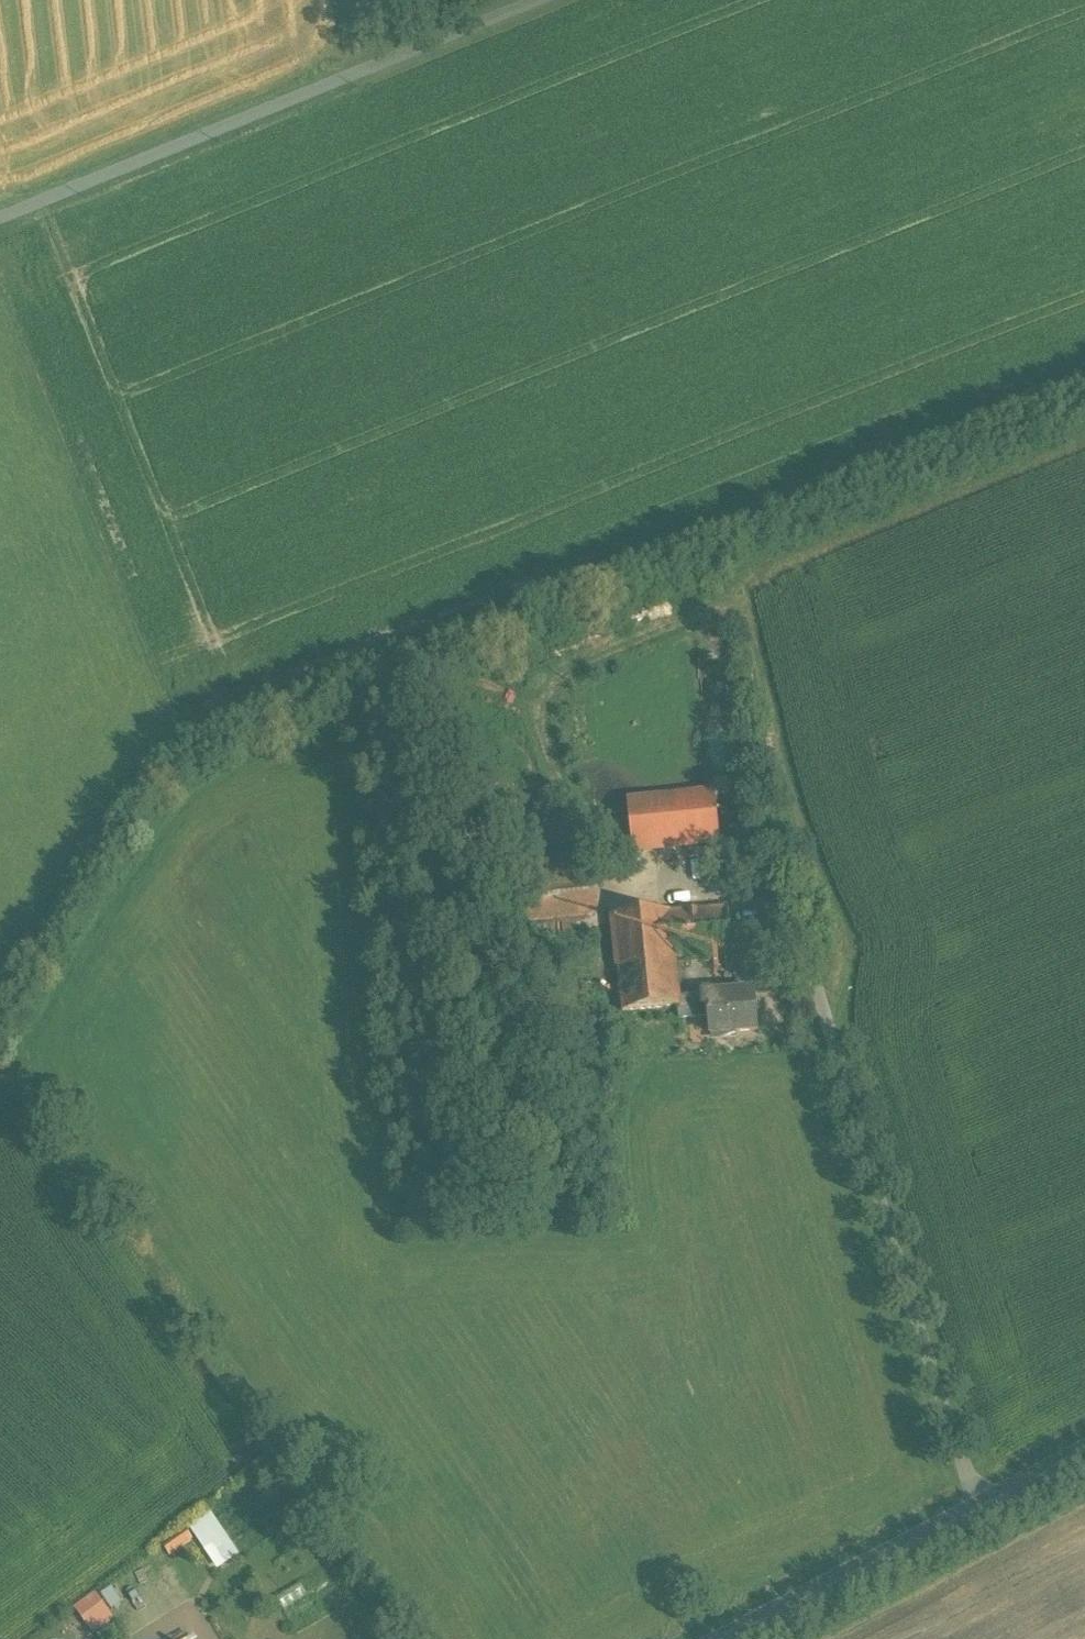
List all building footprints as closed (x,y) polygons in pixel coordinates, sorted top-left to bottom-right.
[(507,687),(471,699),(478,719),(514,707),(507,687)] [(729,793),(646,802),(652,863),(736,854),(729,793)] [(602,918),(596,856),(515,863),(521,926),(602,918)] [(685,964),(736,961),(733,911),(616,919),(623,1013),(688,1008),(685,964)] [(776,1043),(772,990),(715,995),(716,1005),(688,1008),(623,1013),(625,1031),(697,1025),(698,1049),(776,1043)] [(116,1616),(99,1591),(75,1607),(92,1632),(116,1616)]
